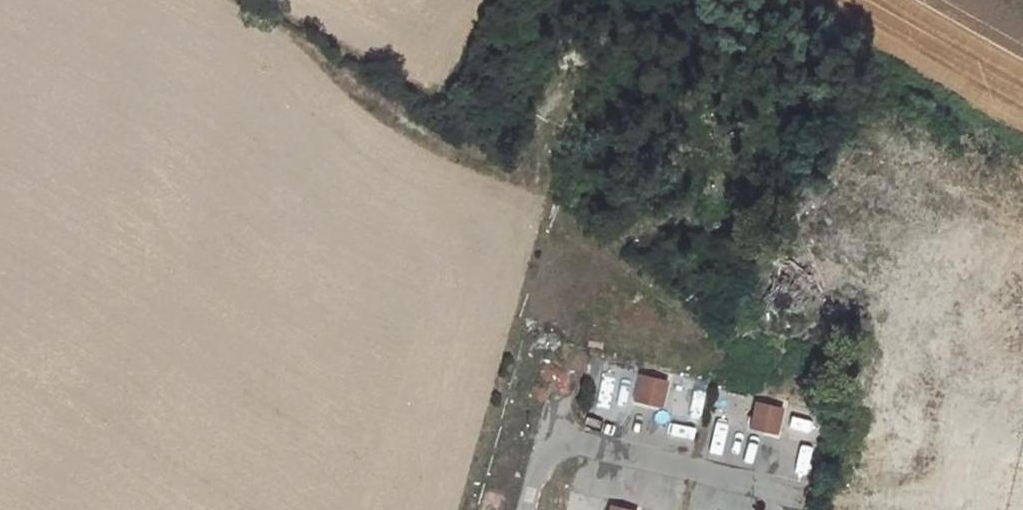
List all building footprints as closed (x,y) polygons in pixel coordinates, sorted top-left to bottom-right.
[(663,394),(666,381),(641,376),(639,388),(663,394)] [(660,406),(663,394),(639,388),(636,400),(660,406)] [(778,420),(781,408),(757,402),(754,414),(778,420)] [(775,432),(778,420),(754,414),(751,426),(775,432)] [(670,417),(666,435),(693,441),(697,423),(670,417)] [(711,425),(705,452),(718,456),(724,428),(711,425)] [(806,475),(814,443),(785,436),(778,468),(806,475)] [(612,498),(623,501),(630,475),(619,472),(612,498)]
